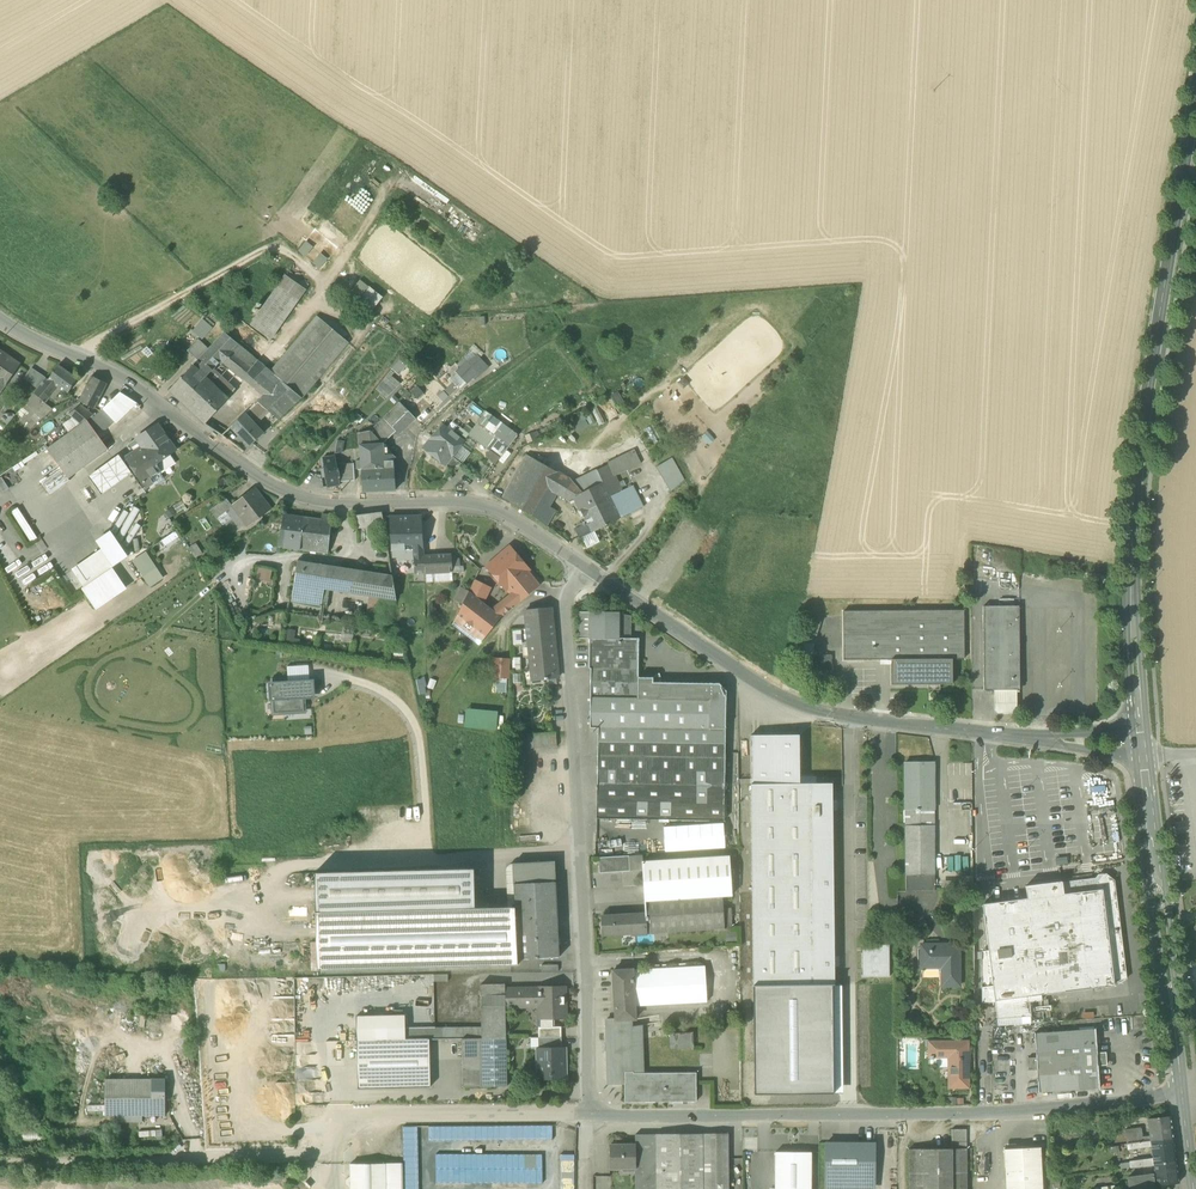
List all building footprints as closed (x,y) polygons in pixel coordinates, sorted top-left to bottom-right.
[(314,248),(307,242),(298,251),(305,258),(314,248)] [(328,259),(320,254),(312,264),(320,270),(328,259)] [(291,268),(286,276),(306,290),(311,282),(291,268)] [(251,325),(271,340),(306,290),(286,276),(251,325)] [(359,301),(370,287),(360,279),(349,293),(359,301)] [(383,297),(370,287),(359,301),(358,302),(371,312),(383,297)] [(317,317),(271,372),(282,381),(301,398),(348,342),(317,317)] [(213,328),(204,319),(193,331),(202,340),(213,328)] [(193,365),(206,377),(237,344),(224,333),(209,349),(198,361),(193,365)] [(187,351),(198,361),(209,349),(198,339),(191,347),(187,351)] [(229,398),(244,379),(258,361),(237,344),(206,377),(229,398)] [(5,386),(20,365),(0,351),(0,383),(5,386)] [(467,361),(468,363),(475,356),(471,352),(464,359),(467,361)] [(475,356),(468,363),(478,373),(480,376),(489,367),(477,355),(475,356)] [(400,357),(391,369),(399,376),(409,363),(400,357)] [(244,379),(251,385),(266,368),(258,361),(244,379)] [(457,372),(466,382),(471,377),(473,379),(478,373),(468,363),(467,361),(460,368),(461,369),(457,372)] [(169,391),(205,425),(229,399),(229,398),(206,377),(193,365),(169,391)] [(58,366),(48,380),(48,381),(61,390),(67,394),(77,379),(58,366)] [(251,385),(264,396),(265,395),(268,397),(282,381),(271,372),(266,368),(251,385)] [(36,390),(45,379),(32,369),(23,381),(36,390)] [(376,390),(387,399),(401,384),(392,376),(395,373),(392,370),(376,390)] [(79,402),(94,410),(107,384),(92,376),(79,402)] [(54,400),(61,390),(48,381),(48,380),(46,379),(33,394),(43,402),(43,403),(44,402),(45,403),(50,397),(54,400)] [(301,398),(282,381),(268,397),(265,395),(264,396),(254,405),(264,415),(273,425),(301,398)] [(445,391),(450,396),(458,388),(453,383),(445,391)] [(417,386),(410,393),(417,400),(424,393),(417,386)] [(624,403),(618,392),(611,396),(617,407),(624,403)] [(114,421),(116,423),(136,403),(120,393),(103,409),(114,421)] [(33,394),(29,399),(39,407),(43,402),(33,394)] [(30,430),(52,410),(43,403),(43,402),(39,407),(29,399),(15,417),(30,430)] [(396,432),(413,416),(400,403),(383,418),(396,432)] [(244,414),(254,425),(264,415),(254,405),(244,414)] [(79,423),(81,424),(93,415),(81,406),(69,415),(72,417),(79,423)] [(605,423),(596,406),(591,409),(599,426),(605,423)] [(87,420),(94,430),(105,431),(114,421),(103,409),(94,417),(93,416),(87,420)] [(469,435),(491,452),(500,458),(517,436),(486,412),(469,435)] [(595,422),(591,413),(585,416),(589,425),(595,422)] [(254,425),(244,414),(229,429),(248,448),(263,434),(254,425)] [(79,423),(72,417),(63,424),(68,431),(79,423)] [(571,425),(577,433),(589,425),(583,417),(571,425)] [(370,431),(383,444),(396,432),(383,418),(370,431)] [(40,482),(50,495),(70,481),(68,479),(108,450),(94,430),(87,420),(81,425),(69,433),(47,449),(60,467),(40,482)] [(136,439),(141,448),(135,452),(126,457),(129,461),(125,464),(132,473),(143,490),(150,486),(146,480),(160,472),(160,471),(155,464),(170,454),(176,450),(158,425),(136,439)] [(436,458),(447,464),(452,457),(461,446),(464,441),(444,425),(437,431),(428,441),(428,442),(423,448),(436,458)] [(391,455),(384,455),(383,444),(370,431),(359,434),(361,461),(356,461),(356,470),(361,469),(362,492),(396,490),(394,468),(393,468),(392,461),(395,458),(391,455)] [(537,431),(525,436),(528,443),(540,438),(537,431)] [(129,444),(135,452),(141,448),(136,439),(129,444)] [(337,441),(334,454),(337,454),(343,453),(345,442),(337,441)] [(469,452),(461,446),(452,457),(460,463),(469,452)] [(608,463),(608,465),(615,476),(641,463),(634,450),(608,463)] [(496,464),(500,458),(491,452),(487,457),(496,464)] [(175,462),(170,454),(155,464),(160,471),(175,462)] [(88,477),(102,495),(132,473),(125,464),(119,455),(88,477)] [(502,499),(511,504),(535,460),(527,455),(502,499)] [(323,458),(327,488),(339,486),(340,486),(339,482),(339,478),(340,478),(339,469),(338,469),(337,465),(335,456),(323,458)] [(657,467),(671,492),(684,480),(672,458),(657,467)] [(557,472),(535,460),(511,504),(532,516),(547,489),(557,472)] [(339,478),(339,482),(355,481),(354,464),(339,465),(337,465),(338,469),(339,469),(340,478),(339,478)] [(622,492),(615,476),(608,465),(573,483),(569,484),(576,499),(585,517),(613,503),(610,497),(622,492)] [(557,472),(547,489),(555,494),(560,497),(567,501),(569,502),(576,499),(569,484),(573,483),(570,479),(557,472)] [(3,493),(9,489),(2,478),(0,479),(0,488),(3,493)] [(613,503),(621,518),(643,507),(633,486),(622,492),(610,497),(613,503)] [(232,505),(233,507),(243,521),(248,528),(272,510),(255,488),(232,505)] [(547,505),(555,494),(547,489),(532,516),(547,527),(556,511),(547,505)] [(210,511),(217,519),(226,512),(233,507),(232,505),(226,498),(210,511)] [(182,501),(173,507),(177,513),(186,508),(182,501)] [(585,517),(586,520),(592,533),(594,532),(621,518),(613,503),(585,517)] [(237,526),(243,521),(233,507),(226,512),(237,526)] [(12,512),(31,542),(37,538),(18,508),(12,512)] [(172,508),(166,512),(170,518),(176,514),(172,508)] [(382,512),(372,513),(374,527),(384,526),(383,517),(382,512)] [(356,529),(374,527),(372,513),(354,516),(356,529)] [(279,548),(328,554),(332,522),(331,522),(332,516),(321,515),(321,520),(284,515),(279,548)] [(391,551),(413,550),(423,550),(421,516),(390,517),(391,551)] [(391,551),(390,517),(383,517),(384,526),(390,558),(392,558),(391,551)] [(582,538),(592,533),(586,520),(582,521),(584,525),(575,529),(580,539),(582,538)] [(174,530),(158,540),(164,550),(180,540),(174,530)] [(588,548),(599,542),(594,532),(592,533),(582,538),(588,548)] [(98,544),(103,551),(73,572),(84,587),(114,567),(128,557),(112,534),(98,544)] [(190,550),(196,558),(202,552),(197,545),(190,550)] [(511,596),(520,602),(540,586),(527,570),(528,569),(510,549),(488,568),(511,596)] [(413,550),(391,551),(392,558),(397,558),(399,560),(409,560),(410,558),(414,557),(413,550)] [(423,553),(423,550),(413,550),(414,557),(415,574),(425,573),(424,556),(423,553)] [(206,559),(202,552),(196,558),(199,563),(206,559)] [(159,574),(145,553),(133,560),(147,582),(159,574)] [(451,555),(424,556),(425,573),(426,573),(452,572),(452,567),(452,559),(451,555)] [(291,601),(327,606),(329,589),(396,600),(392,577),(297,562),(296,571),(291,601)] [(114,567),(84,587),(82,589),(95,608),(125,588),(111,568),(114,567)] [(273,571),(258,567),(256,579),(270,582),(273,571)] [(452,572),(426,573),(426,583),(453,582),(452,573),(452,572)] [(469,592),(482,602),(489,591),(474,582),(469,591),(469,592)] [(455,601),(463,604),(469,592),(469,591),(461,588),(455,601)] [(485,637),(501,617),(492,611),(482,602),(469,592),(463,604),(457,615),(485,637)] [(505,600),(512,609),(520,602),(511,596),(505,600)] [(501,617),(512,609),(505,600),(492,611),(501,617)] [(983,607),(984,691),(994,690),(1017,690),(1019,690),(1019,615),(1019,606),(993,607),(983,607)] [(525,611),(528,643),(554,640),(551,608),(525,611)] [(891,685),(952,685),(952,660),(964,660),(964,611),(843,612),(843,660),(891,660),(891,685)] [(589,638),(619,639),(619,614),(619,613),(579,612),(579,639),(589,639),(589,638)] [(619,639),(631,639),(631,616),(619,614),(619,639)] [(478,644),(485,637),(457,615),(452,624),(478,644)] [(296,631),(288,629),(286,644),(299,646),(300,639),(295,639),(296,631)] [(513,630),(514,645),(522,645),(521,630),(513,630)] [(354,635),(342,633),(340,642),(352,644),(354,635)] [(590,727),(709,729),(710,700),(638,698),(639,677),(639,639),(637,639),(631,639),(619,639),(589,638),(589,639),(589,668),(591,668),(590,727)] [(531,669),(532,681),(558,678),(554,640),(528,643),(531,669)] [(803,656),(814,655),(814,645),(803,641),(803,656)] [(493,678),(508,679),(509,659),(494,658),(493,678)] [(288,681),(310,680),(309,665),(287,667),(288,681)] [(653,678),(639,677),(638,698),(710,700),(709,729),(725,729),(726,691),(719,683),(660,682),(656,676),(653,678)] [(426,694),(423,678),(416,679),(419,695),(426,694)] [(288,681),(268,682),(269,702),(273,701),(273,714),(305,712),(304,699),(315,699),(314,680),(310,680),(288,681)] [(994,711),(997,714),(1014,714),(1017,711),(1017,690),(994,690),(994,711)] [(498,712),(465,708),(464,727),(496,730),(498,712)] [(598,756),(597,784),(724,787),(725,729),(709,729),(590,727),(590,735),(589,756),(598,756)] [(520,735),(521,750),(549,748),(548,733),(520,735)] [(548,733),(549,748),(557,747),(555,733),(548,733)] [(751,736),(751,784),(800,784),(799,735),(751,736)] [(906,875),(934,875),(934,826),(934,763),(905,763),(905,826),(906,875)] [(833,783),(800,784),(751,784),(750,784),(753,985),(835,984),(833,783)] [(724,821),(724,787),(597,784),(596,818),(724,821)] [(723,823),(663,827),(665,852),(725,848),(723,823)] [(642,855),(629,856),(630,872),(643,871),(642,862),(642,855)] [(598,858),(599,873),(630,872),(629,856),(598,858)] [(646,915),(647,934),(667,933),(676,932),(724,929),(723,895),(732,895),(729,856),(642,862),(643,871),(646,915)] [(513,864),(514,884),(555,882),(554,862),(513,864)] [(514,884),(513,864),(509,865),(505,870),(508,907),(515,907),(514,884)] [(315,873),(316,912),(475,908),(474,869),(315,873)] [(1096,878),(1062,883),(1063,894),(1098,890),(1098,888),(1107,875),(1106,874),(1098,875),(1096,878)] [(934,875),(906,875),(906,892),(935,892),(934,875)] [(1098,888),(1098,890),(1102,889),(1113,981),(1126,979),(1114,881),(1107,875),(1098,888)] [(558,930),(555,882),(514,884),(515,907),(516,932),(535,931),(557,930),(558,930)] [(1025,886),(1027,899),(1063,894),(1062,883),(1062,882),(1025,886)] [(1114,986),(1113,981),(1102,889),(1098,890),(1063,894),(1027,899),(982,904),(988,951),(990,964),(995,1000),(1041,995),(1114,986)] [(517,960),(518,960),(516,932),(515,907),(508,907),(475,908),(316,912),(317,970),(518,965),(517,960)] [(627,933),(628,945),(668,943),(667,933),(647,934),(646,915),(631,916),(631,915),(622,915),(622,916),(602,917),(603,934),(627,933)] [(557,930),(535,931),(537,959),(559,958),(557,930)] [(518,960),(537,959),(535,931),(516,932),(518,960)] [(667,933),(668,943),(677,942),(676,932),(667,933)] [(946,986),(960,986),(959,944),(921,945),(922,965),(945,965),(946,986)] [(862,945),(862,977),(889,977),(889,945),(862,945)] [(981,951),(981,965),(990,964),(988,951),(981,951)] [(982,1001),(995,1000),(990,964),(981,965),(982,1001)] [(633,970),(635,1006),(707,1002),(705,966),(633,970)] [(615,1019),(615,1020),(632,1019),(635,1019),(635,1006),(633,970),(633,969),(613,970),(615,1019)] [(836,1094),(835,984),(753,985),(754,1095),(836,1094)] [(835,984),(836,1094),(843,1094),(842,984),(835,984)] [(480,985),(481,1028),(482,1039),(506,1038),(505,1008),(504,989),(504,985),(480,985)] [(551,1015),(551,1018),(565,1018),(565,1003),(562,1003),(562,998),(565,998),(564,987),(540,988),(540,991),(523,991),(523,988),(504,989),(505,1008),(540,1007),(540,1015),(551,1015)] [(995,1000),(997,1019),(1021,1017),(1031,1016),(1030,1013),(1030,1008),(1029,1002),(1042,1001),(1041,995),(995,1000)] [(1021,1017),(1022,1024),(1047,1023),(1045,1011),(1030,1013),(1031,1016),(1021,1017)] [(429,1040),(443,1040),(443,1028),(405,1029),(405,1015),(356,1017),(357,1041),(429,1040)] [(1022,1024),(1021,1017),(997,1019),(998,1026),(1022,1024)] [(696,1073),(643,1073),(633,1073),(632,1026),(632,1019),(615,1020),(615,1019),(606,1020),(608,1084),(624,1083),(625,1102),(696,1101),(696,1073)] [(641,1025),(632,1026),(633,1073),(643,1073),(641,1025)] [(541,1038),(544,1038),(561,1037),(561,1027),(541,1027),(541,1038)] [(481,1028),(443,1028),(443,1040),(462,1039),(482,1039),(481,1028)] [(1038,1086),(1038,1093),(1099,1088),(1097,1066),(1106,1065),(1105,1053),(1096,1054),(1095,1030),(1034,1034),(1036,1058),(1027,1058),(1028,1070),(1037,1070),(1038,1086)] [(677,1034),(678,1048),(694,1047),(693,1033),(677,1034)] [(561,1049),(561,1037),(544,1038),(544,1049),(561,1049)] [(506,1038),(482,1039),(482,1087),(507,1087),(506,1038)] [(463,1088),(482,1087),(482,1039),(462,1039),(463,1088)] [(430,1088),(429,1040),(357,1041),(358,1089),(430,1088)] [(930,1056),(930,1060),(933,1060),(933,1056),(949,1056),(949,1067),(950,1087),(968,1087),(967,1042),(929,1042),(929,1046),(928,1046),(928,1052),(929,1052),(929,1056),(930,1056)] [(550,1071),(550,1077),(565,1077),(565,1059),(562,1059),(561,1049),(544,1049),(538,1049),(539,1071),(550,1071)] [(940,1067),(949,1067),(949,1056),(933,1056),(933,1060),(930,1060),(930,1064),(936,1063),(940,1067)] [(105,1115),(164,1115),(164,1080),(105,1080),(105,1115)] [(1150,1136),(1151,1141),(1173,1138),(1170,1116),(1148,1119),(1150,1136)] [(552,1124),(428,1126),(428,1142),(552,1140),(552,1124)] [(417,1126),(403,1127),(404,1188),(419,1188),(417,1126)] [(951,1149),(966,1149),(966,1130),(951,1130),(951,1149)] [(1125,1135),(1127,1144),(1151,1141),(1150,1136),(1142,1137),(1142,1132),(1125,1135)] [(728,1134),(635,1135),(635,1145),(636,1145),(636,1154),(636,1169),(635,1169),(635,1188),(728,1188),(728,1134)] [(1173,1138),(1151,1141),(1152,1146),(1153,1159),(1154,1165),(1176,1162),(1173,1138)] [(1128,1149),(1152,1146),(1151,1141),(1127,1144),(1128,1149)] [(826,1179),(874,1180),(875,1143),(826,1142),(826,1179)] [(635,1169),(636,1169),(636,1154),(636,1145),(635,1145),(610,1145),(610,1169),(635,1169)] [(1004,1149),(1005,1173),(1041,1171),(1040,1147),(1004,1149)] [(966,1149),(951,1149),(909,1149),(909,1188),(966,1188),(966,1149)] [(811,1152),(775,1152),(775,1188),(811,1188),(811,1152)] [(542,1154),(435,1154),(435,1184),(542,1183),(542,1154)] [(575,1155),(559,1155),(559,1188),(575,1188),(575,1155)] [(1130,1168),(1154,1165),(1153,1159),(1129,1162),(1130,1168)] [(1179,1183),(1176,1162),(1154,1165),(1157,1186),(1178,1183),(1179,1183)] [(386,1163),(350,1164),(350,1177),(349,1177),(346,1180),(346,1185),(349,1188),(350,1188),(403,1188),(402,1163),(386,1163)] [(1006,1188),(1042,1188),(1041,1171),(1005,1173),(1006,1188)] [(1129,1188),(1154,1188),(1153,1174),(1128,1178),(1129,1188)] [(592,1188),(610,1188),(610,1175),(592,1175),(592,1188)] [(826,1179),(826,1188),(874,1188),(874,1180),(826,1179)]
